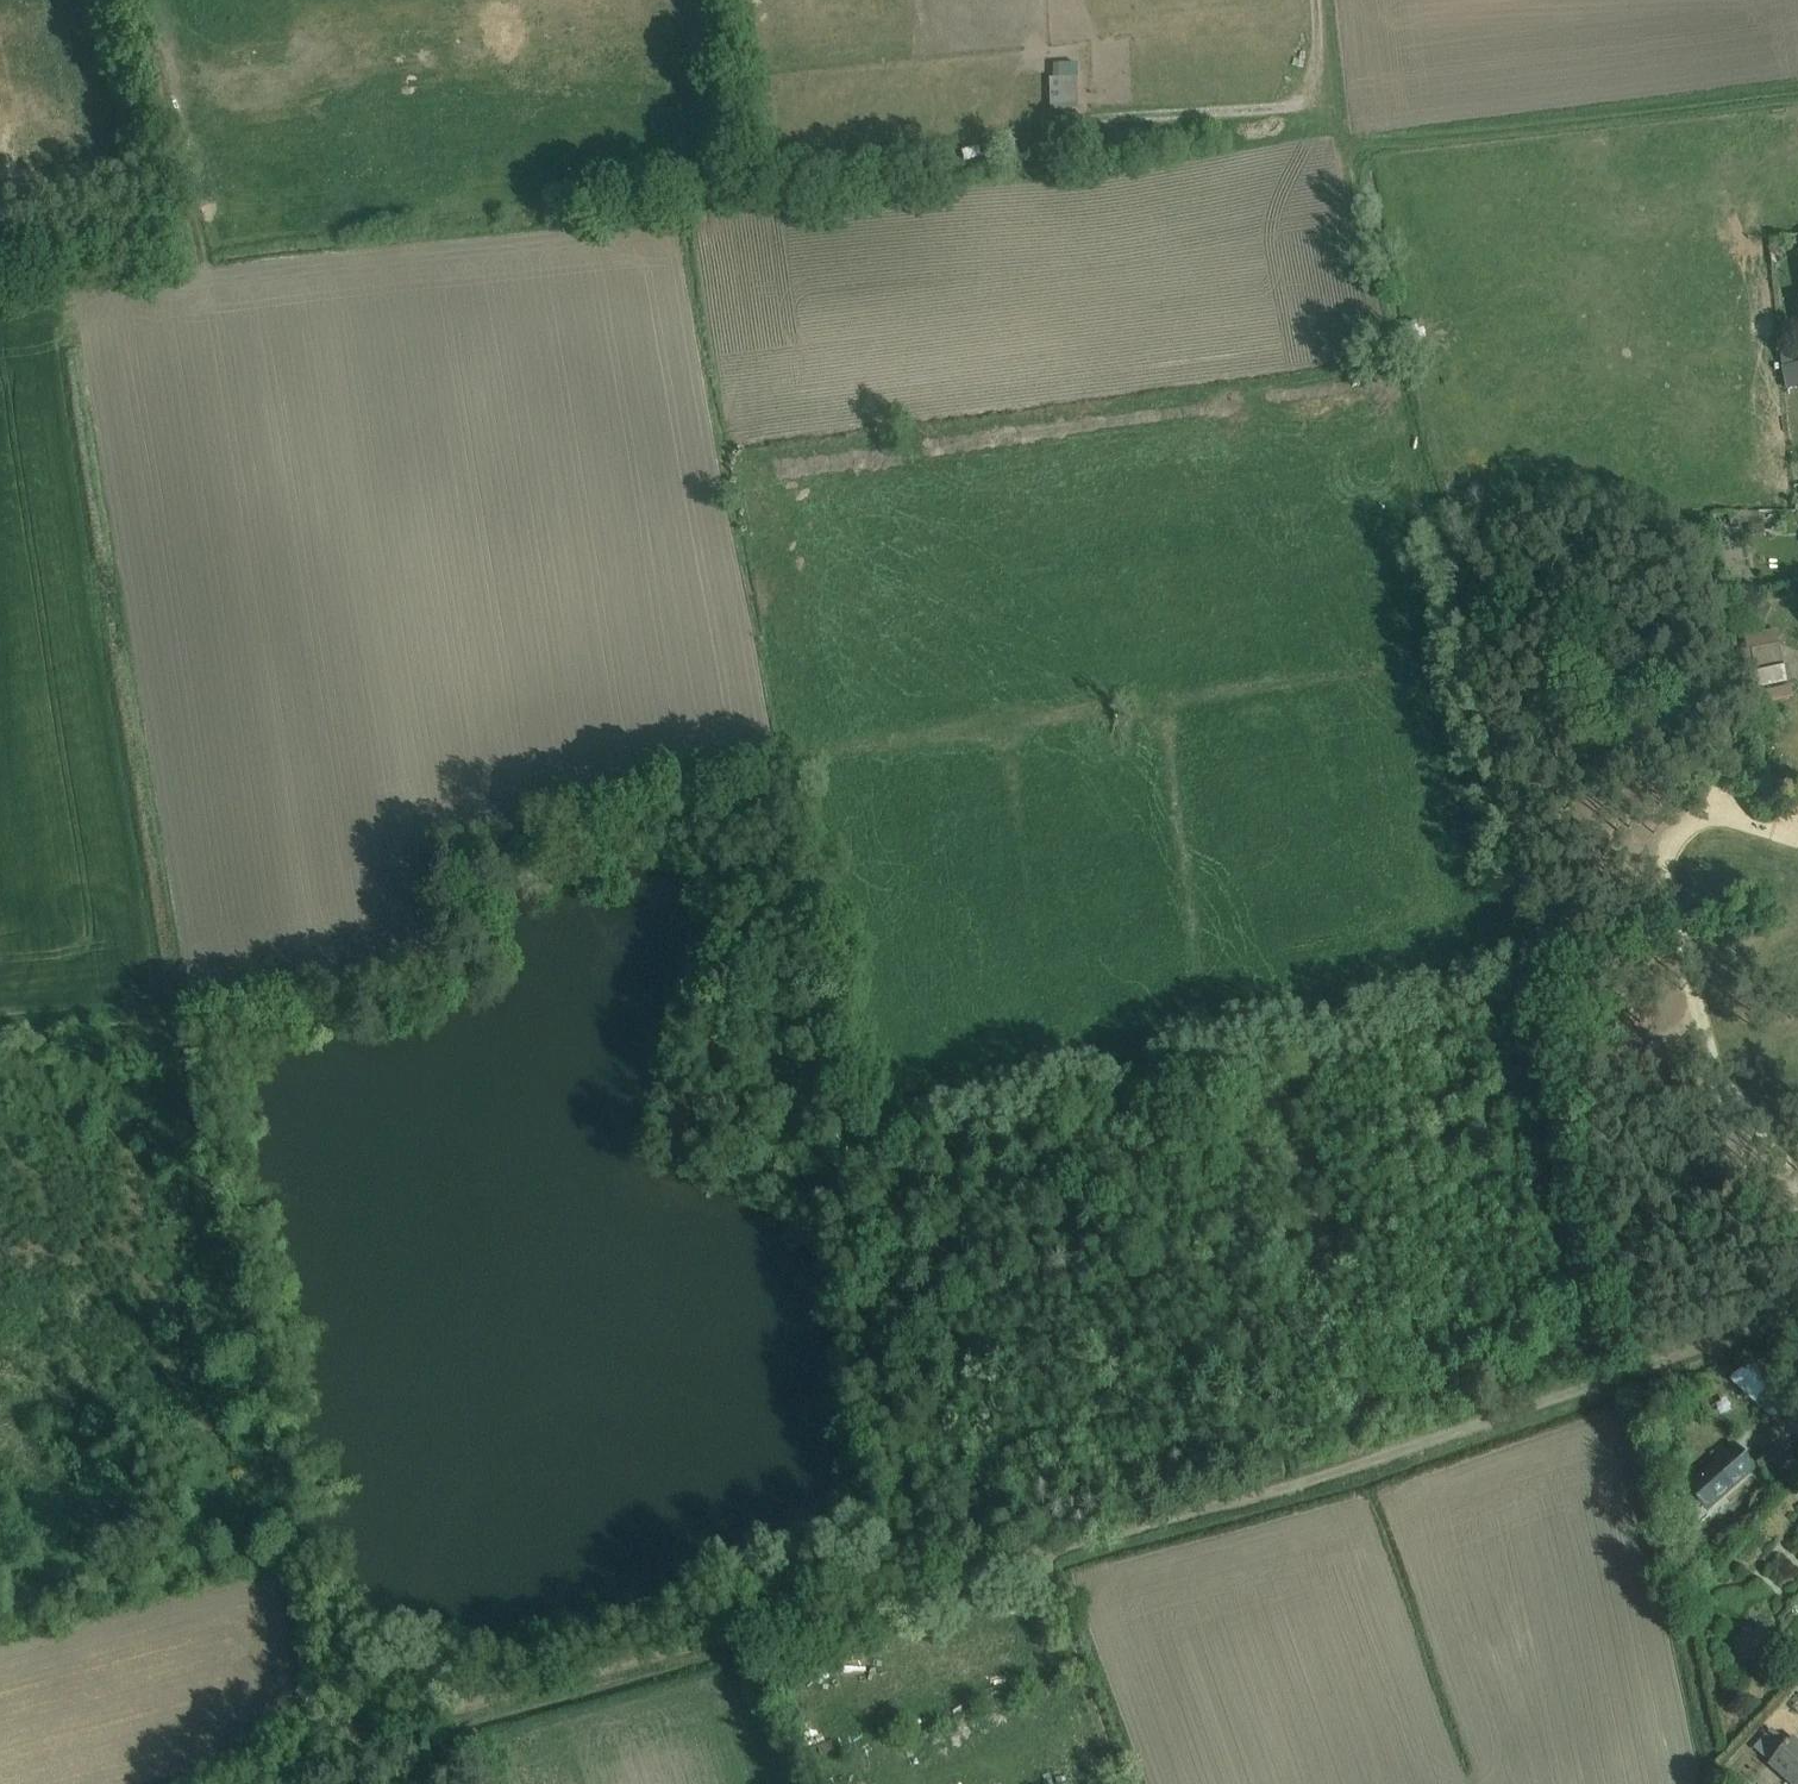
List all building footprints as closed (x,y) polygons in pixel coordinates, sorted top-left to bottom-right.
[(1060,79),(1050,79),(1050,111),(1078,110),(1078,64),(1060,65),(1060,79)] [(1788,323),(1778,324),(1780,345),(1782,366),(1794,366),(1791,344),(1790,344),(1788,323)] [(1760,510),(1728,514),(1730,527),(1750,524),(1752,537),(1764,535),(1760,510)] [(1751,599),(1743,617),(1763,626),(1771,608),(1751,599)] [(1747,651),(1742,651),(1749,690),(1750,692),(1787,685),(1793,684),(1790,665),(1784,666),(1777,630),(1745,636),(1747,651)] [(1761,705),(1794,698),(1791,686),(1758,693),(1761,705)] [(1753,1366),(1730,1380),(1773,1420),(1794,1395),(1758,1363),(1753,1366)] [(1797,1468),(1797,1466),(1779,1446),(1756,1466),(1735,1443),(1684,1487),(1707,1513),(1758,1468),(1772,1482),(1758,1494),(1765,1502),(1779,1490),(1777,1489),(1797,1468)] [(1772,1728),(1754,1748),(1770,1763),(1788,1743),(1772,1728)] [(1789,1783),(1797,1783),(1797,1740),(1794,1737),(1788,1743),(1770,1763),(1768,1765),(1789,1783)]
